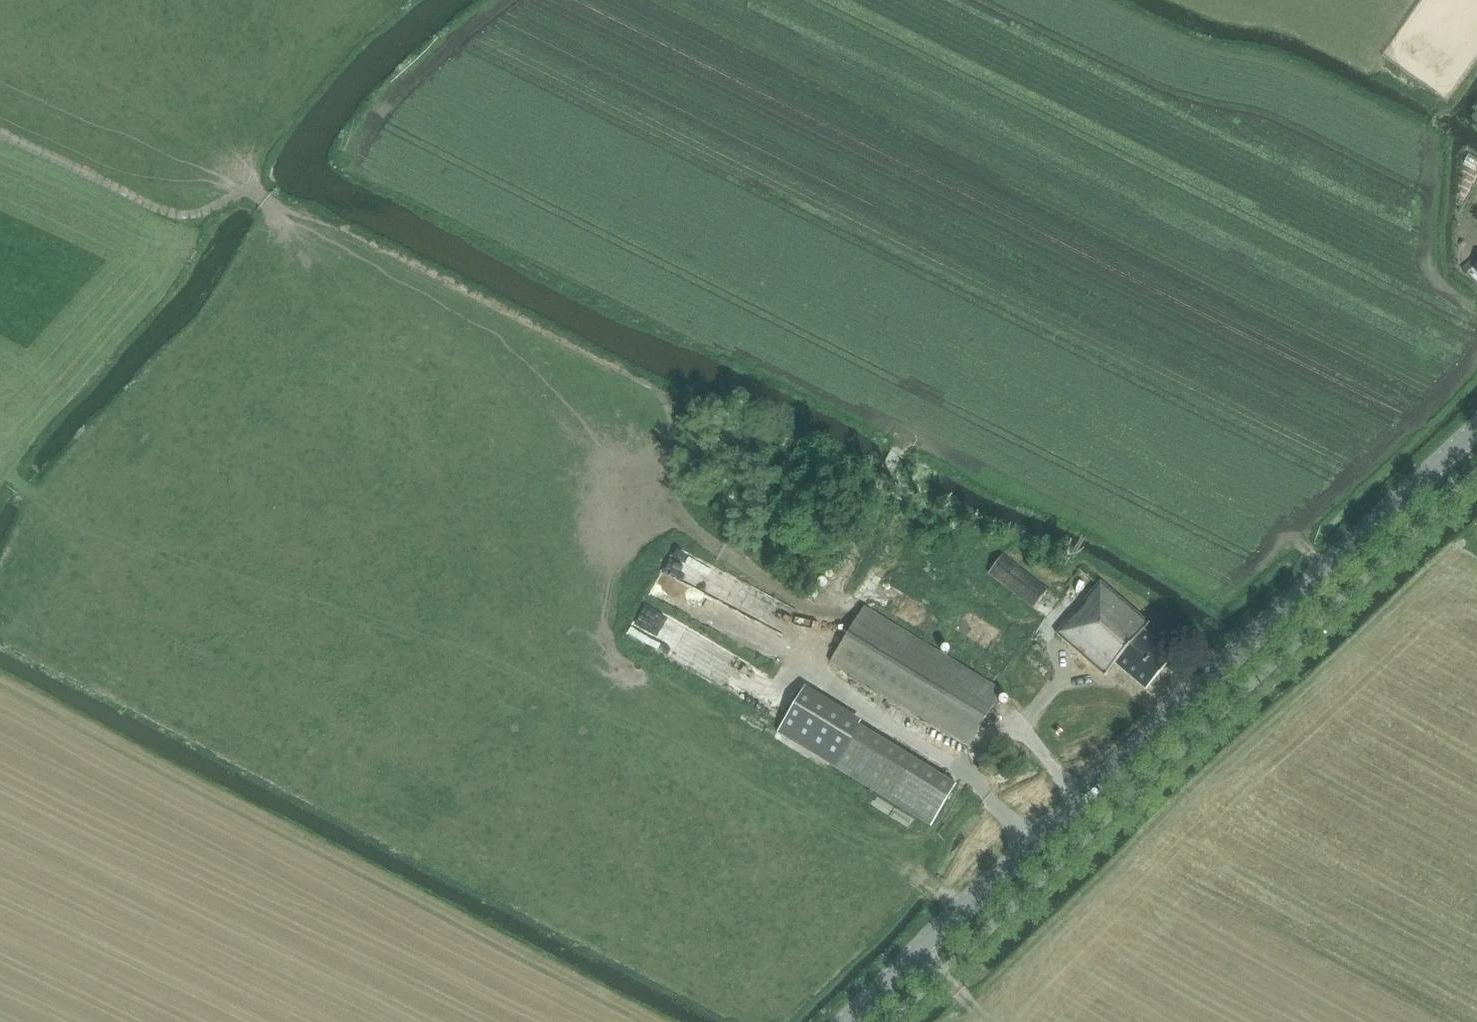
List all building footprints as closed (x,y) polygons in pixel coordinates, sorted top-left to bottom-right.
[(988,575),(1011,592),(1017,584),(1040,601),(1048,590),(1003,555),(988,575)] [(1115,665),(1144,691),(1174,657),(1145,632),(1150,626),(1100,585),(1057,635),(1105,676),(1115,665)] [(860,616),(848,635),(830,663),(968,747),(1003,690),(909,633),(864,607),(860,616)] [(783,725),(778,732),(834,767),(932,826),(957,785),(860,726),(862,722),(806,687),(802,695),(783,725)] [(906,825),(911,816),(894,807),(889,816),(906,825)]
